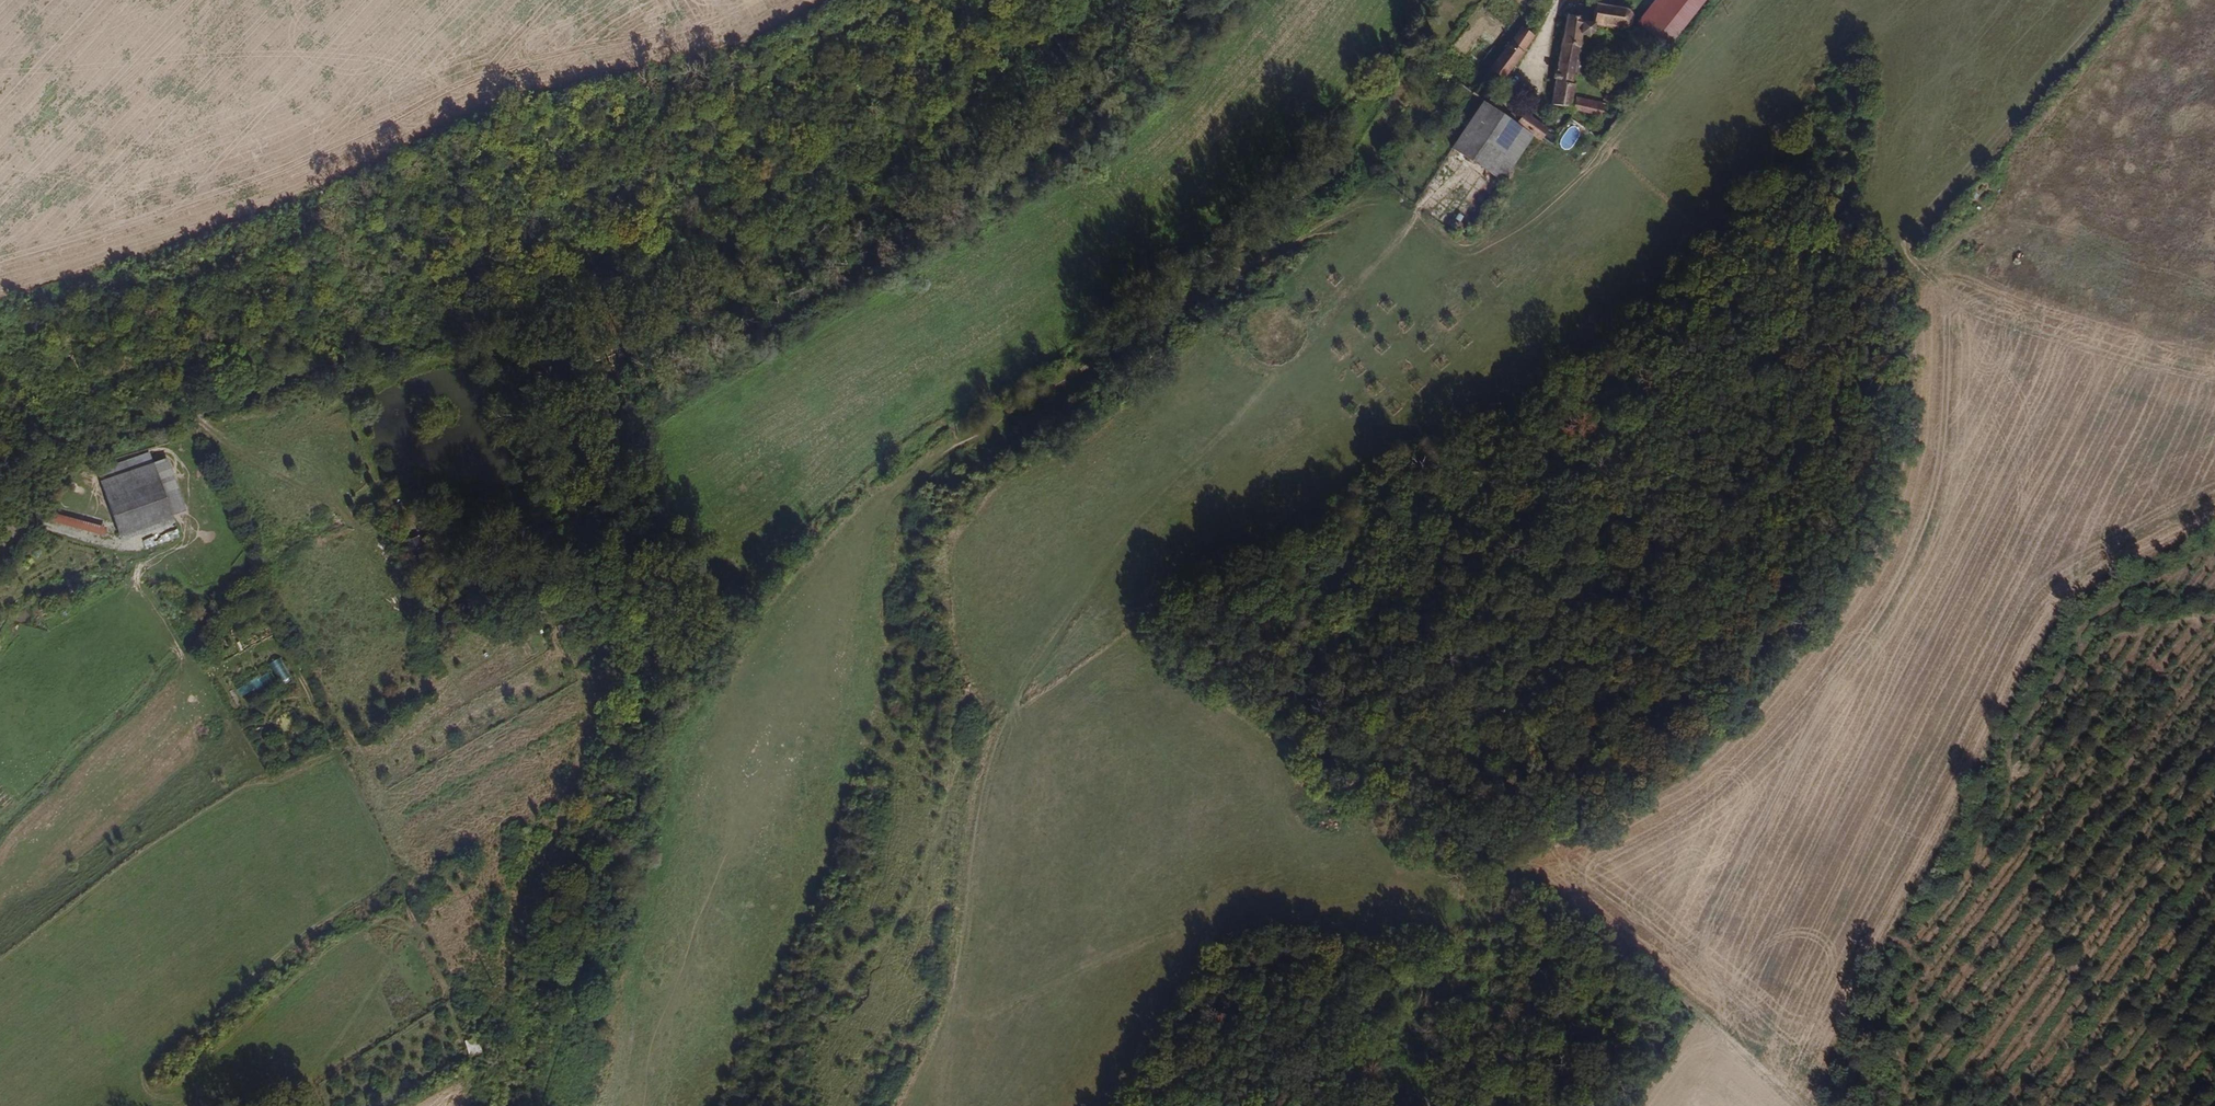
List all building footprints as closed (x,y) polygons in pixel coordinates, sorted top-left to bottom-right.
[(1704,0),(1667,0),(1638,22),(1648,35),(1650,38),(1704,0)] [(1582,74),(1585,58),(1578,56),(1581,37),(1588,37),(1593,34),(1594,32),(1595,26),(1624,30),(1627,29),(1632,24),(1632,19),(1633,17),(1631,14),(1624,11),(1594,5),(1593,9),(1591,9),(1575,4),(1572,19),(1563,17),(1549,106),(1567,109),(1574,73),(1582,74)] [(1501,80),(1520,54),(1519,52),(1531,36),(1520,28),(1488,71),(1501,80)] [(1474,55),(1486,60),(1492,45),(1479,40),(1474,55)] [(1498,105),(1492,100),(1488,98),(1483,105),(1494,112),(1498,105)] [(1599,116),(1600,104),(1575,99),(1572,111),(1599,116)] [(1494,112),(1483,105),(1453,148),(1503,181),(1532,139),(1512,125),(1494,112)] [(1544,130),(1521,114),(1512,125),(1532,139),(1536,142),(1544,130)] [(170,514),(152,462),(103,479),(121,532),(170,514)] [(53,514),(51,525),(103,533),(105,522),(53,514)] [(570,552),(561,537),(551,543),(560,557),(570,552)] [(280,682),(291,676),(280,658),(270,664),(280,682)]
